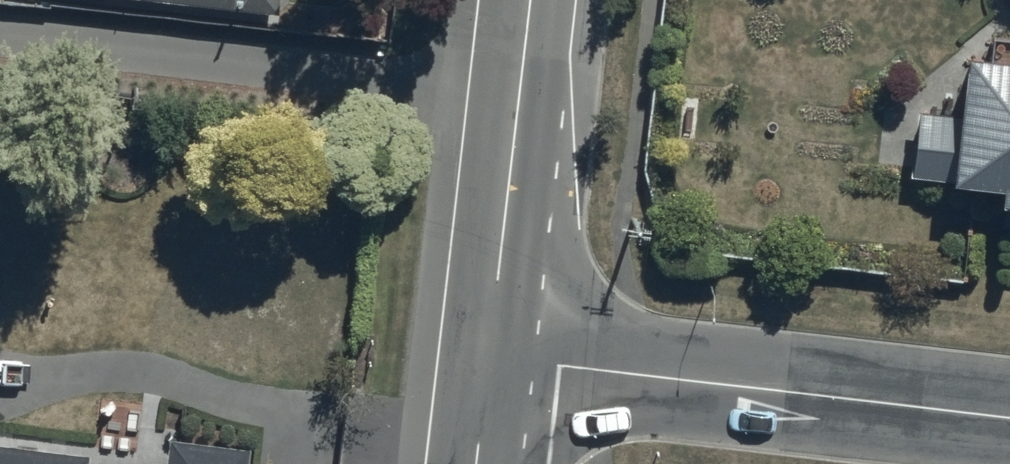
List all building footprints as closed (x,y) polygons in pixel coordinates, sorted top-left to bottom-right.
[(282,10),(283,0),(177,0),(282,10)] [(950,30),(941,92),(911,87),(897,190),(1009,205),(1009,38),(950,30)] [(97,446),(0,436),(0,463),(95,463),(97,446)] [(250,446),(168,437),(166,463),(248,463),(250,446)]
